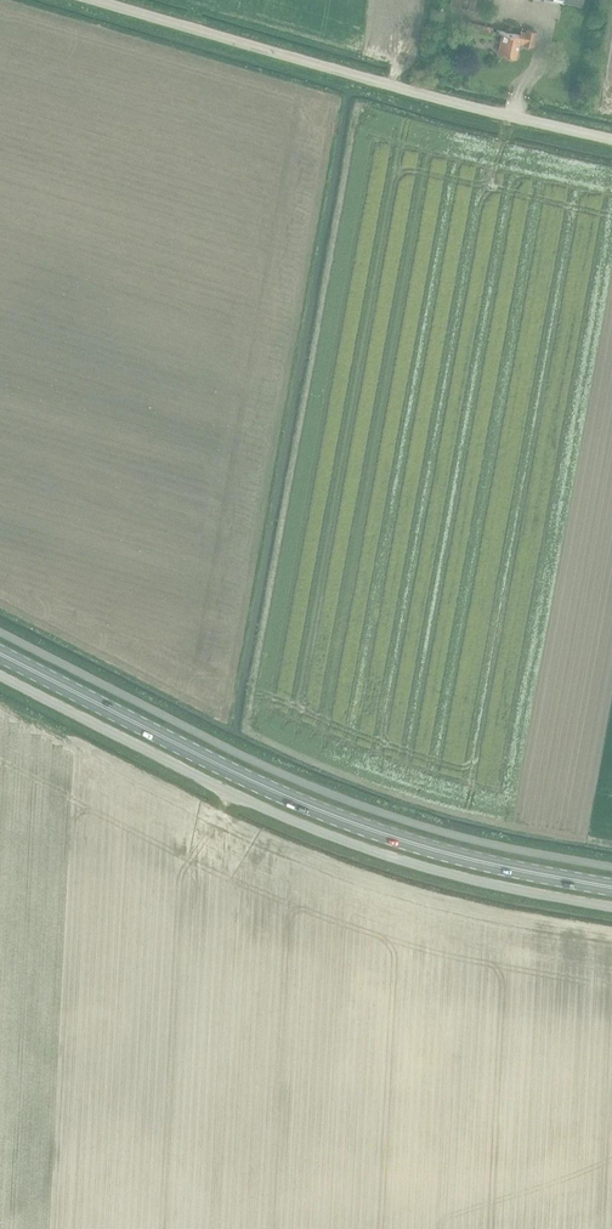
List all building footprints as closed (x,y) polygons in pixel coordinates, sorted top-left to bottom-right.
[(475,8),(477,0),(452,0),(451,3),(475,8)] [(526,32),(521,31),(527,1),(521,0),(503,0),(497,30),(502,31),(498,51),(516,55),(519,41),(524,42),(533,44),(536,31),(526,29),(526,32)] [(467,34),(489,39),(492,27),(469,22),(467,34)]
